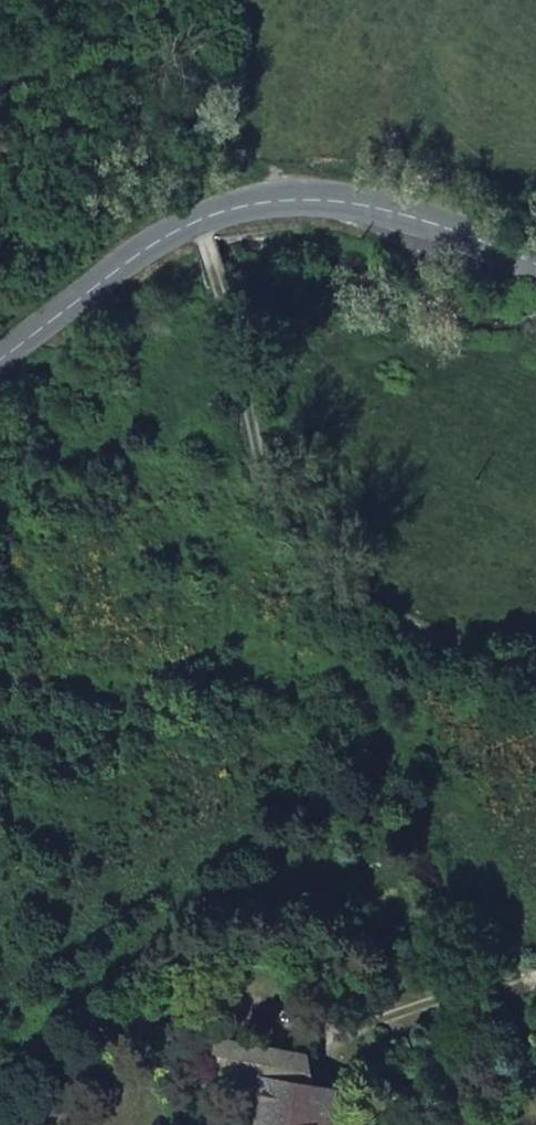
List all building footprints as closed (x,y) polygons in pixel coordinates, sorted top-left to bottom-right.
[(334,1093),(310,1090),(310,1060),(196,1040),(191,1073),(201,1074),(200,1085),(226,1089),(228,1078),(267,1085),(261,1124),(330,1124),(334,1093)]
